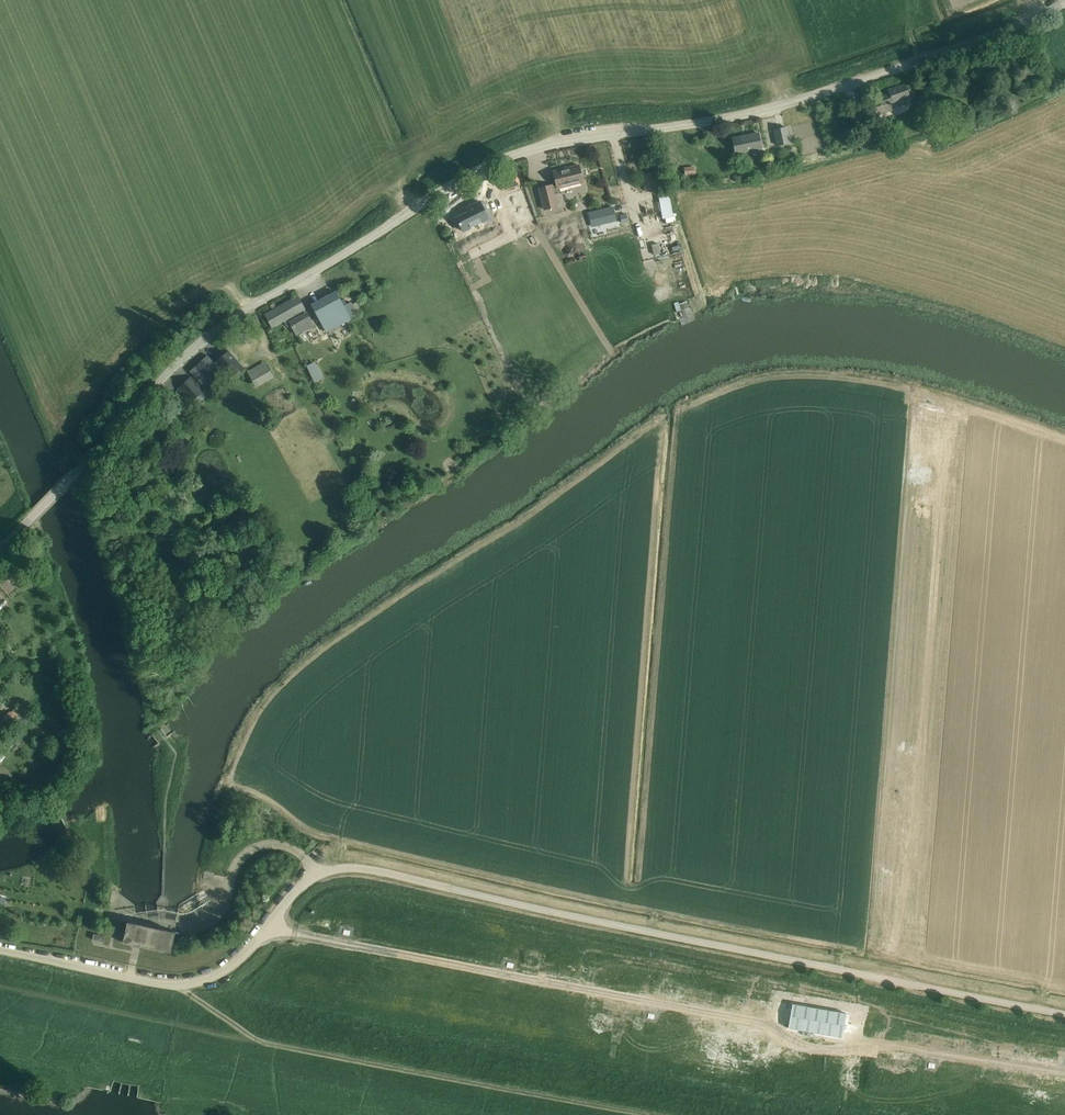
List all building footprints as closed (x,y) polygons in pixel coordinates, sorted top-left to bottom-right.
[(878,97),(879,100),(881,107),(883,113),(892,110),(889,103),(909,96),(905,84),(888,90),(890,93),(878,97)] [(881,107),(879,100),(861,106),(863,112),(866,119),(883,113),(881,107)] [(869,126),(866,119),(863,112),(852,116),(857,130),(869,126)] [(786,127),(774,130),(778,145),(789,143),(786,127)] [(758,133),(733,138),(736,154),(762,148),(758,133)] [(855,147),(871,142),(869,133),(851,138),(855,147)] [(579,165),(553,171),(557,185),(552,186),(552,185),(539,188),(545,209),(557,206),(554,195),(559,193),(558,188),(583,182),(582,178),(584,176),(582,170),(580,169),(579,165)] [(685,167),(685,175),(696,174),(696,170),(694,166),(685,167)] [(657,171),(647,173),(650,189),(660,187),(657,171)] [(499,178),(503,189),(504,191),(520,185),(515,172),(499,178)] [(490,220),(482,203),(471,208),(472,210),(457,217),(465,232),(490,220)] [(669,228),(661,231),(663,240),(671,238),(669,228)] [(312,304),(316,311),(313,313),(317,322),(320,320),(327,332),(350,319),(358,315),(352,302),(344,307),(336,292),(312,304)] [(687,302),(679,304),(681,310),(689,308),(687,302)] [(265,315),(271,324),(272,327),(284,321),(288,327),(291,325),(297,335),(314,325),(308,314),(295,321),(293,317),(291,313),(286,304),(265,315)] [(207,354),(189,370),(201,384),(221,367),(230,377),(243,366),(236,359),(229,351),(215,363),(207,354)] [(307,365),(315,382),(324,378),(316,361),(307,365)] [(267,365),(249,375),(256,387),(274,378),(267,365)] [(175,384),(172,386),(185,400),(200,386),(187,372),(186,373),(175,384)] [(5,734),(19,721),(10,711),(0,720),(0,728),(5,734)] [(203,870),(202,875),(213,878),(213,877),(224,880),(226,875),(203,870)] [(24,880),(22,888),(31,889),(33,882),(24,880)] [(124,942),(171,952),(176,931),(161,928),(149,925),(128,921),(124,942)]
